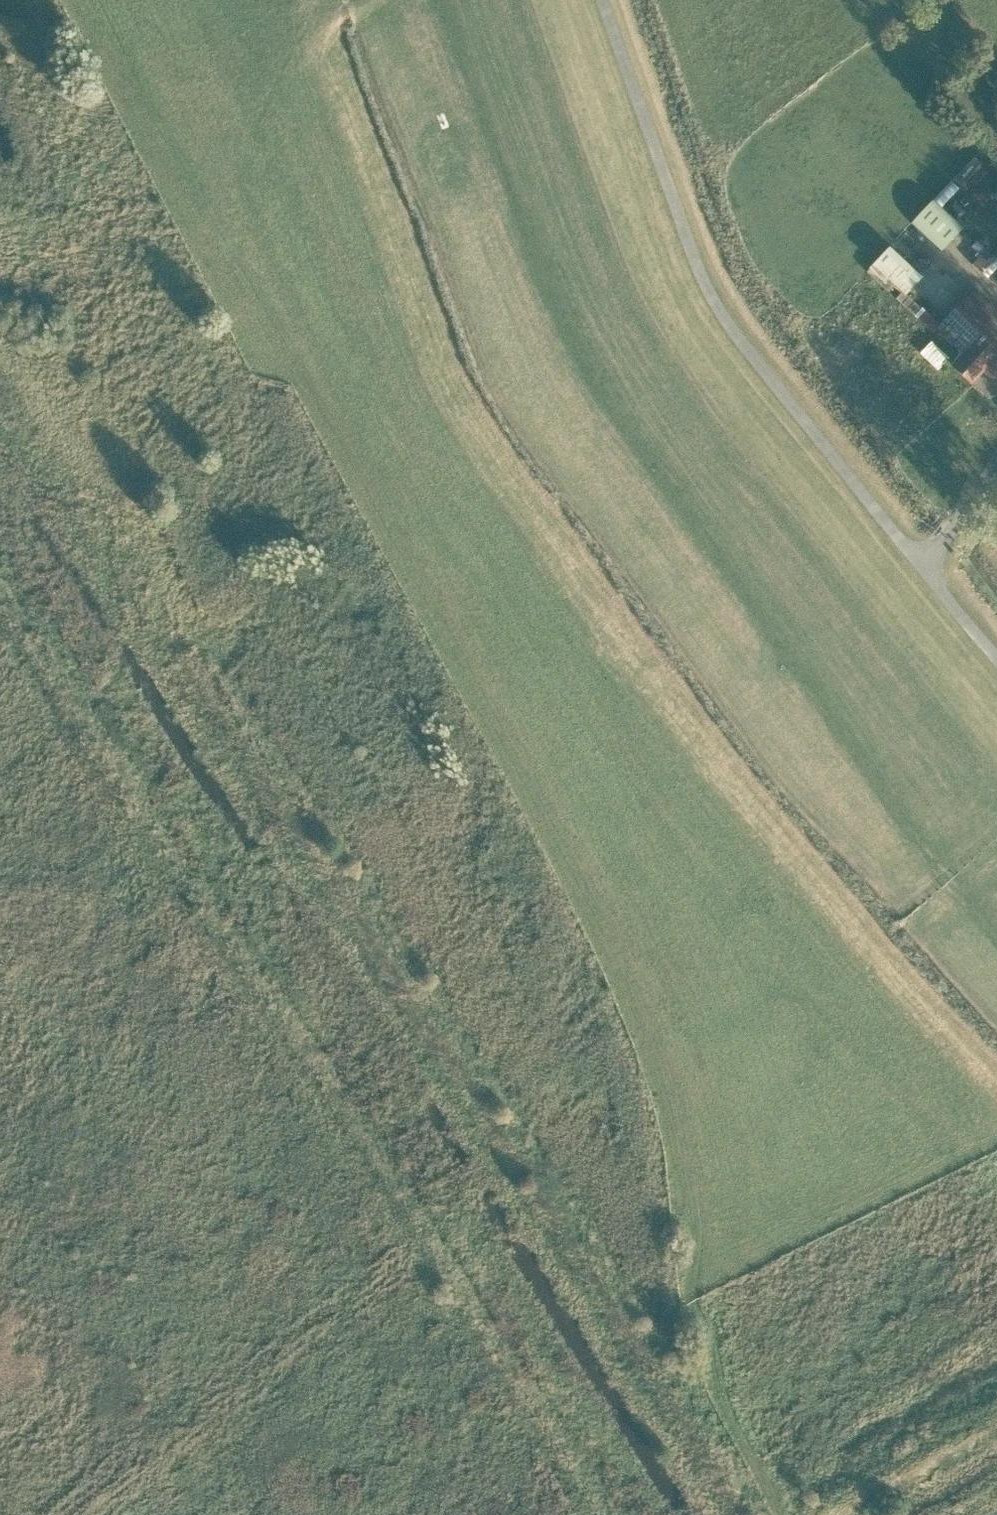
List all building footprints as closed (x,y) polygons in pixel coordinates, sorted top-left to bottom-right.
[(941,253),(963,230),(936,204),(914,227),(941,253)] [(910,292),(927,275),(896,243),(878,260),(910,292)] [(976,284),(936,328),(967,355),(956,368),(975,385),(988,371),(996,379),(996,303),(976,284)]
